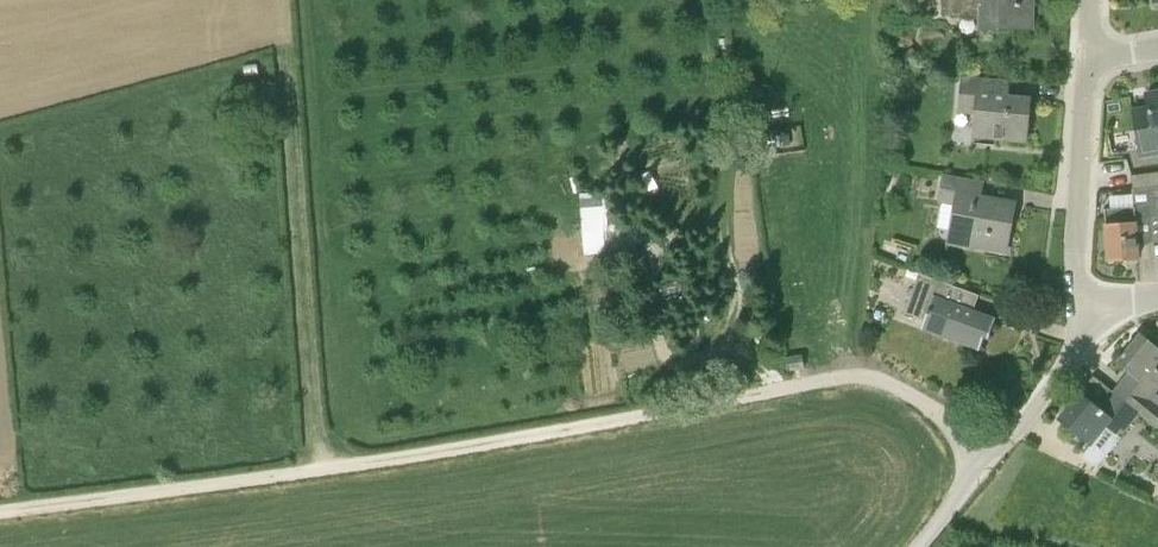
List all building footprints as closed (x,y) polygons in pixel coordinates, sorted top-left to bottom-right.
[(950,16),(978,16),(978,29),(1032,29),(1033,0),(950,0),(950,16)] [(1027,141),(1031,98),(1001,95),(1002,79),(962,77),(960,113),(977,115),(976,138),(1027,141)] [(1157,151),(1157,93),(1148,95),(1148,94),(1146,95),(1149,109),(1135,112),(1135,111),(1133,111),(1139,143),(1140,154),(1157,151)] [(1131,175),(1133,189),(1149,187),(1157,186),(1157,173),(1131,175)] [(950,230),(947,242),(1006,253),(1015,203),(982,196),(985,182),(945,174),(939,203),(943,204),(938,228),(950,230)] [(1149,187),(1151,218),(1157,217),(1157,186),(1149,187)] [(1151,218),(1149,187),(1133,189),(1135,208),(1105,209),(1109,261),(1138,258),(1137,244),(1153,243),(1151,218)] [(611,248),(609,200),(586,201),(587,249),(611,248)] [(916,280),(918,274),(908,270),(906,276),(916,280)] [(916,280),(906,312),(926,319),(922,329),(980,350),(985,337),(989,338),(996,318),(942,297),(947,283),(918,274),(916,280)] [(1139,412),(1139,411),(1157,427),(1157,409),(1148,401),(1157,388),(1157,347),(1141,333),(1118,362),(1130,372),(1122,382),(1115,391),(1114,392),(1139,412)] [(786,358),(788,370),(805,368),(803,355),(786,358)] [(1119,437),(1139,412),(1114,392),(1101,409),(1080,392),(1059,419),(1089,444),(1104,425),(1119,437)]
